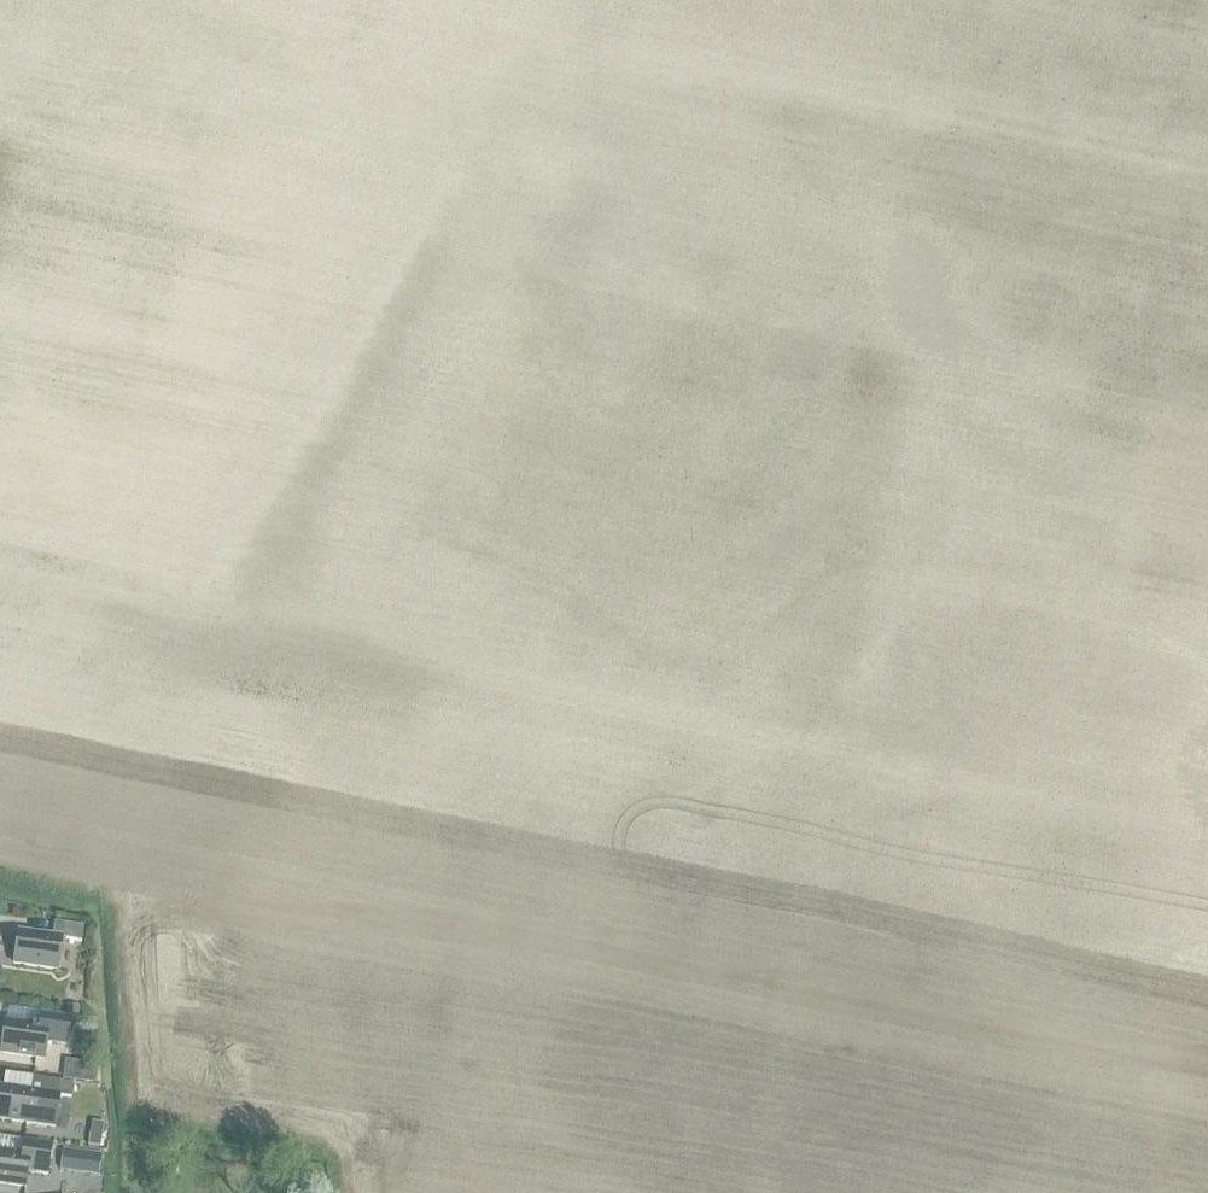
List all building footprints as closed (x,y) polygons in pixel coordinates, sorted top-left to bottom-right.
[(61,939),(81,942),(83,928),(54,924),(52,938),(18,933),(13,964),(57,970),(61,939)] [(79,1006),(66,1005),(65,1016),(79,1017),(79,1006)] [(48,1029),(68,1032),(70,1017),(42,1013),(40,1027),(5,1022),(0,1053),(44,1059),(48,1029)] [(73,1081),(76,1063),(65,1062),(62,1080),(73,1081)] [(55,1127),(61,1081),(32,1077),(30,1092),(0,1087),(0,1119),(55,1127)] [(89,1135),(87,1146),(101,1148),(102,1136),(89,1135)] [(48,1175),(52,1145),(23,1141),(21,1155),(0,1152),(0,1184),(25,1188),(27,1172),(48,1175)] [(74,1173),(77,1151),(62,1149),(59,1171),(74,1173)]
